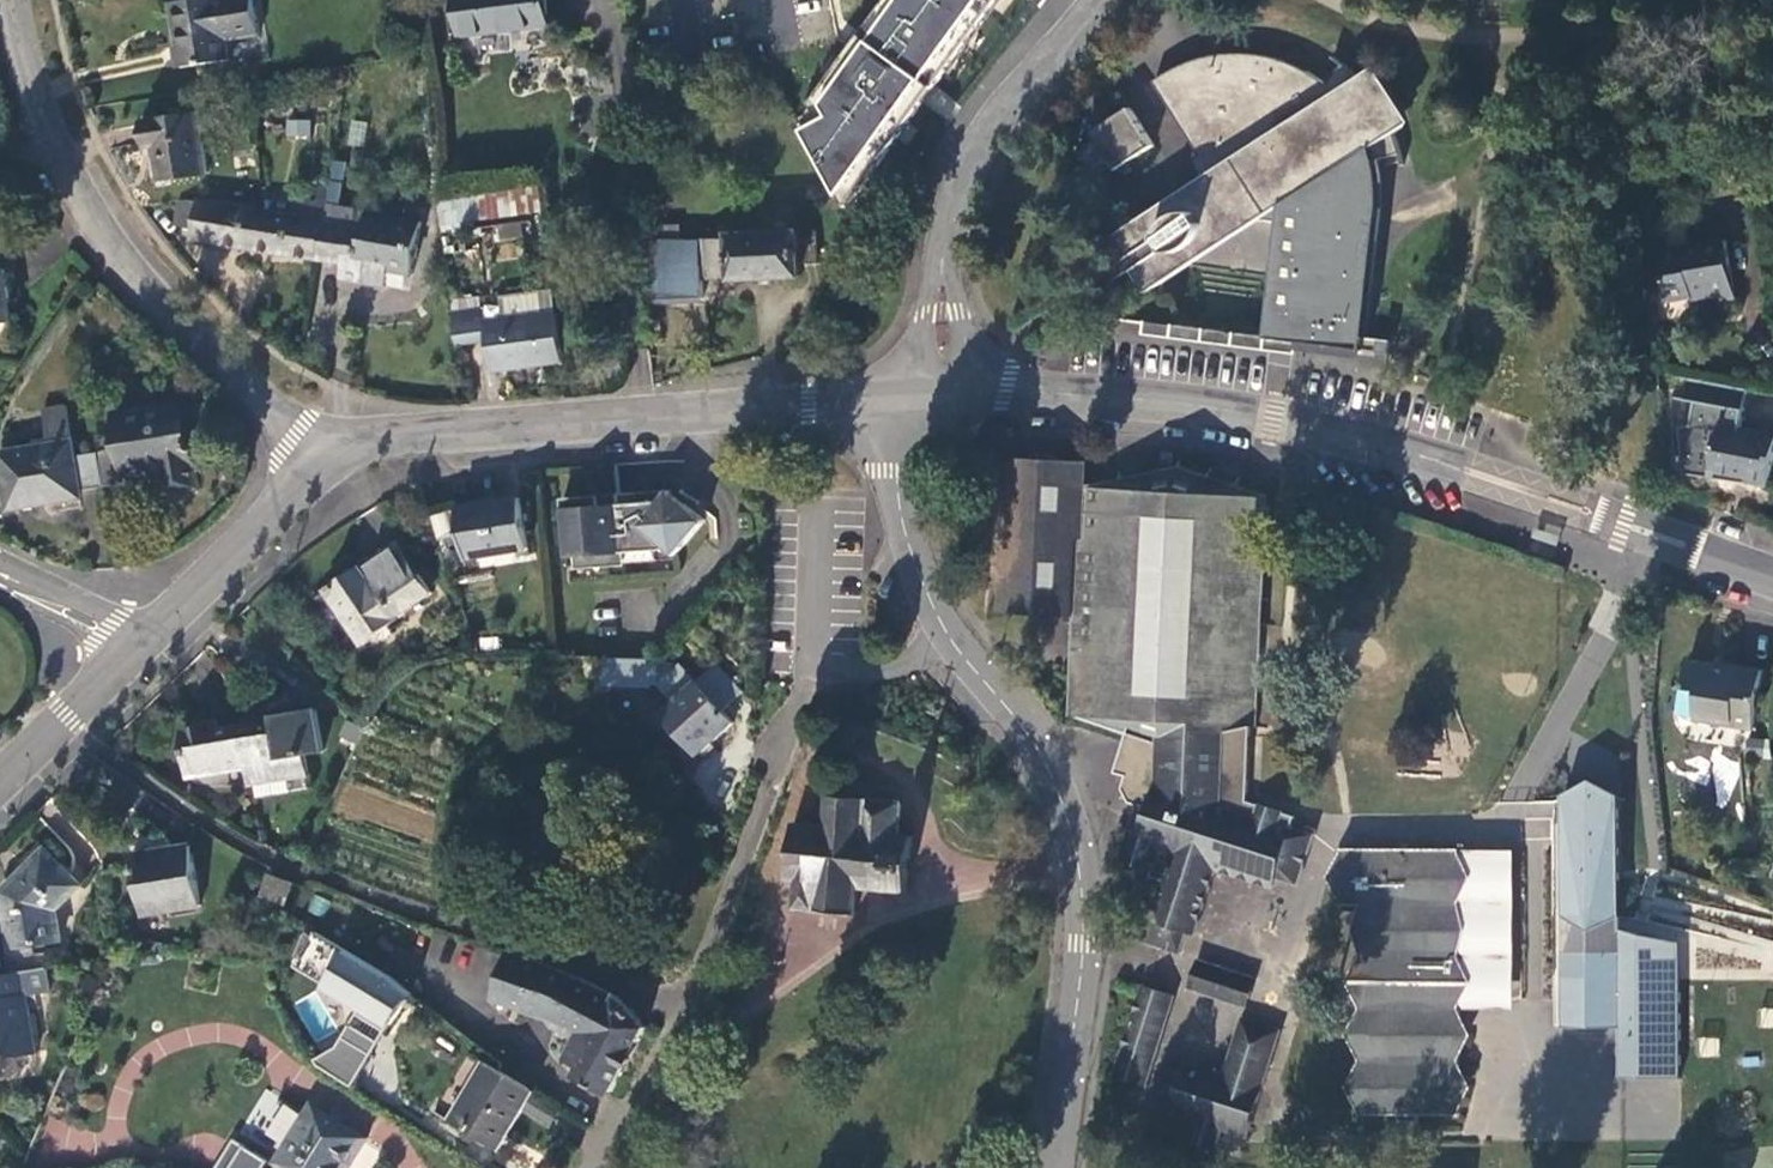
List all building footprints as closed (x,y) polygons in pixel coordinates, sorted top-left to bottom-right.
[(184,67),(232,60),(229,39),(263,35),(256,0),(201,0),(174,4),(184,67)] [(552,27),(548,0),(458,0),(463,38),(552,27)] [(1003,0),(913,0),(839,103),(846,113),(819,127),(851,193),(860,200),(1003,0)] [(1269,58),(1262,57),(1255,56),(1241,56),(1227,57),(1208,62),(1189,69),(1172,78),(1155,88),(1205,166),(1194,168),(1204,187),(1110,248),(1127,273),(1147,301),(1261,226),(1269,227),(1281,228),(1270,337),(1269,341),(1299,346),(1366,355),(1385,190),(1380,163),(1405,154),(1401,136),(1395,120),(1387,106),(1377,93),(1365,81),(1347,65),(1332,84),(1320,77),(1308,70),(1296,65),(1282,61),(1269,58)] [(1387,106),(1395,120),(1401,136),(1410,130),(1373,74),(1365,81),(1377,93),(1387,106)] [(1095,141),(1098,147),(1115,173),(1119,178),(1156,153),(1131,116),(1095,141)] [(163,181),(209,174),(200,117),(143,124),(147,148),(158,147),(163,181)] [(310,119),(286,118),(285,136),(310,136),(310,119)] [(350,121),(348,145),(363,146),(366,122),(350,121)] [(1095,187),(1115,173),(1098,147),(1077,161),(1095,187)] [(327,173),(325,202),(338,203),(341,175),(327,173)] [(518,214),(544,210),(541,186),(515,190),(518,214)] [(480,219),(518,214),(515,190),(476,196),(480,219)] [(465,221),(480,219),(476,196),(439,201),(443,226),(465,221)] [(180,225),(197,228),(201,203),(183,205),(180,225)] [(195,240),(319,261),(325,225),(201,203),(197,228),(195,240)] [(328,209),(325,225),(365,232),(368,216),(328,209)] [(1728,244),(1692,248),(1687,215),(1673,217),(1672,212),(1665,212),(1661,217),(1665,252),(1662,252),(1670,303),(1710,297),(1711,306),(1737,303),(1728,244)] [(325,225),(319,261),(346,266),(344,279),(366,283),(369,267),(392,271),(412,275),(421,225),(368,216),(365,232),(325,225)] [(517,219),(478,231),(488,265),(527,253),(517,219)] [(465,221),(443,226),(444,235),(468,231),(465,221)] [(644,245),(650,301),(704,297),(703,278),(701,261),(675,261),(674,244),(686,243),(686,227),(654,228),(654,245),(644,245)] [(819,264),(817,231),(731,235),(731,241),(709,242),(709,279),(731,277),(732,282),(802,277),(801,265),(819,264)] [(0,241),(0,325),(14,323),(5,271),(15,269),(10,239),(0,241)] [(700,242),(686,243),(674,244),(675,261),(701,261),(700,242)] [(701,261),(703,278),(709,279),(709,242),(700,242),(701,261)] [(369,267),(366,283),(390,287),(392,271),(369,267)] [(504,319),(557,311),(553,289),(500,296),(504,319)] [(451,301),(453,314),(483,309),(481,296),(451,301)] [(494,373),(566,362),(557,311),(504,319),(485,321),(483,309),(453,314),(456,348),(490,343),(494,373)] [(1772,460),(1772,434),(1742,429),(1748,389),(1688,379),(1685,400),(1696,403),(1693,426),(1682,427),(1687,475),(1718,478),(1719,477),(1768,486),(1772,460)] [(122,449),(98,453),(104,487),(129,483),(128,474),(164,468),(168,491),(198,486),(184,404),(117,415),(122,449)] [(104,487),(98,453),(76,457),(68,407),(45,410),(50,445),(2,453),(11,510),(51,503),(50,498),(81,493),(81,490),(104,487)] [(1167,745),(1254,727),(1260,623),(1267,496),(1182,466),(1086,486),(1087,461),(1047,449),(1005,456),(996,613),(1038,615),(1057,616),(1075,617),(1073,654),(1070,717),(1079,717),(1128,733),(1167,745)] [(620,502),(618,474),(563,478),(568,559),(584,558),(585,569),(608,567),(625,565),(624,555),(665,552),(674,561),(676,562),(692,543),(623,549),(620,502)] [(674,499),(620,502),(623,549),(692,543),(708,524),(675,497),(674,499)] [(531,551),(523,501),(461,510),(468,561),(531,551)] [(399,544),(330,592),(358,633),(379,619),(385,627),(433,594),(399,544)] [(625,565),(674,561),(665,552),(624,555),(625,565)] [(584,558),(568,559),(569,570),(585,569),(584,558)] [(509,635),(486,637),(487,650),(510,648),(509,635)] [(655,688),(655,661),(605,660),(605,687),(655,688)] [(1697,721),(1754,730),(1763,670),(1732,665),(1731,670),(1689,664),(1684,688),(1701,690),(1697,721)] [(700,756),(734,725),(724,714),(744,695),(718,667),(698,685),(682,667),(660,686),(676,704),(664,715),(700,756)] [(249,769),(252,786),(308,776),(306,756),(324,752),(316,713),(276,720),(277,725),(243,731),(249,769)] [(1228,839),(1248,802),(1254,727),(1167,745),(1128,733),(1116,772),(1127,775),(1123,788),(1130,803),(1140,806),(1130,839),(1127,839),(1121,859),(1154,870),(1152,878),(1164,882),(1146,941),(1181,953),(1188,931),(1195,933),(1216,870),(1228,839)] [(249,769),(243,731),(212,736),(210,731),(184,736),(192,778),(249,769)] [(1617,915),(1618,799),(1595,787),(1568,798),(1566,914),(1564,1013),(1625,1017),(1625,1069),(1672,1073),(1674,918),(1617,915)] [(908,892),(913,835),(902,833),(904,803),(831,796),(828,828),(794,825),(786,909),(857,915),(859,887),(876,889),(908,892)] [(1228,839),(1216,870),(1274,887),(1278,878),(1299,885),(1315,836),(1293,828),(1296,817),(1248,802),(1228,839)] [(193,848),(135,858),(145,916),(203,906),(193,848)] [(1464,1034),(1457,1010),(1465,984),(1459,956),(1459,904),(1464,875),(1461,851),(1346,850),(1341,878),(1345,903),(1363,904),(1363,955),(1358,982),(1363,1006),(1358,1034),(1363,1061),(1357,1088),(1363,1113),(1458,1113),(1464,1088),(1457,1062),(1464,1034)] [(1465,984),(1457,1010),(1518,1011),(1518,852),(1461,851),(1464,875),(1459,904),(1459,956),(1465,984)] [(46,855),(3,894),(13,953),(2,954),(6,975),(35,970),(32,949),(59,945),(54,912),(78,890),(46,855)] [(295,883),(271,874),(263,894),(287,903),(295,883)] [(320,935),(301,965),(366,1008),(342,1048),(317,1060),(320,1063),(331,1074),(358,1091),(395,1026),(400,1029),(422,997),(400,978),(320,935)] [(587,981),(507,952),(492,999),(537,1016),(540,1005),(560,1017),(558,1020),(589,1037),(595,1025),(603,1029),(597,1041),(577,1079),(610,1097),(647,1032),(648,1028),(620,999),(587,981)] [(1192,989),(1248,1007),(1257,979),(1201,960),(1192,989)] [(30,996),(52,993),(48,968),(35,970),(6,975),(0,976),(0,1061),(39,1055),(30,996)] [(1145,1086),(1174,996),(1143,987),(1115,1076),(1145,1086)] [(540,1005),(537,1016),(537,1019),(556,1024),(558,1020),(560,1017),(540,1005)] [(1247,1138),(1283,1032),(1245,1019),(1226,1077),(1169,1058),(1159,1090),(1177,1095),(1171,1115),(1195,1122),(1189,1142),(1216,1151),(1223,1131),(1247,1138)] [(589,1037),(597,1041),(603,1029),(595,1025),(589,1037)] [(536,1093),(503,1073),(487,1064),(451,1121),(501,1152),(525,1112),(536,1093)] [(553,1127),(565,1109),(536,1093),(525,1112),(553,1127)] [(367,1141),(315,1109),(280,1165),(242,1141),(229,1161),(225,1167),(351,1167),(367,1141)]
